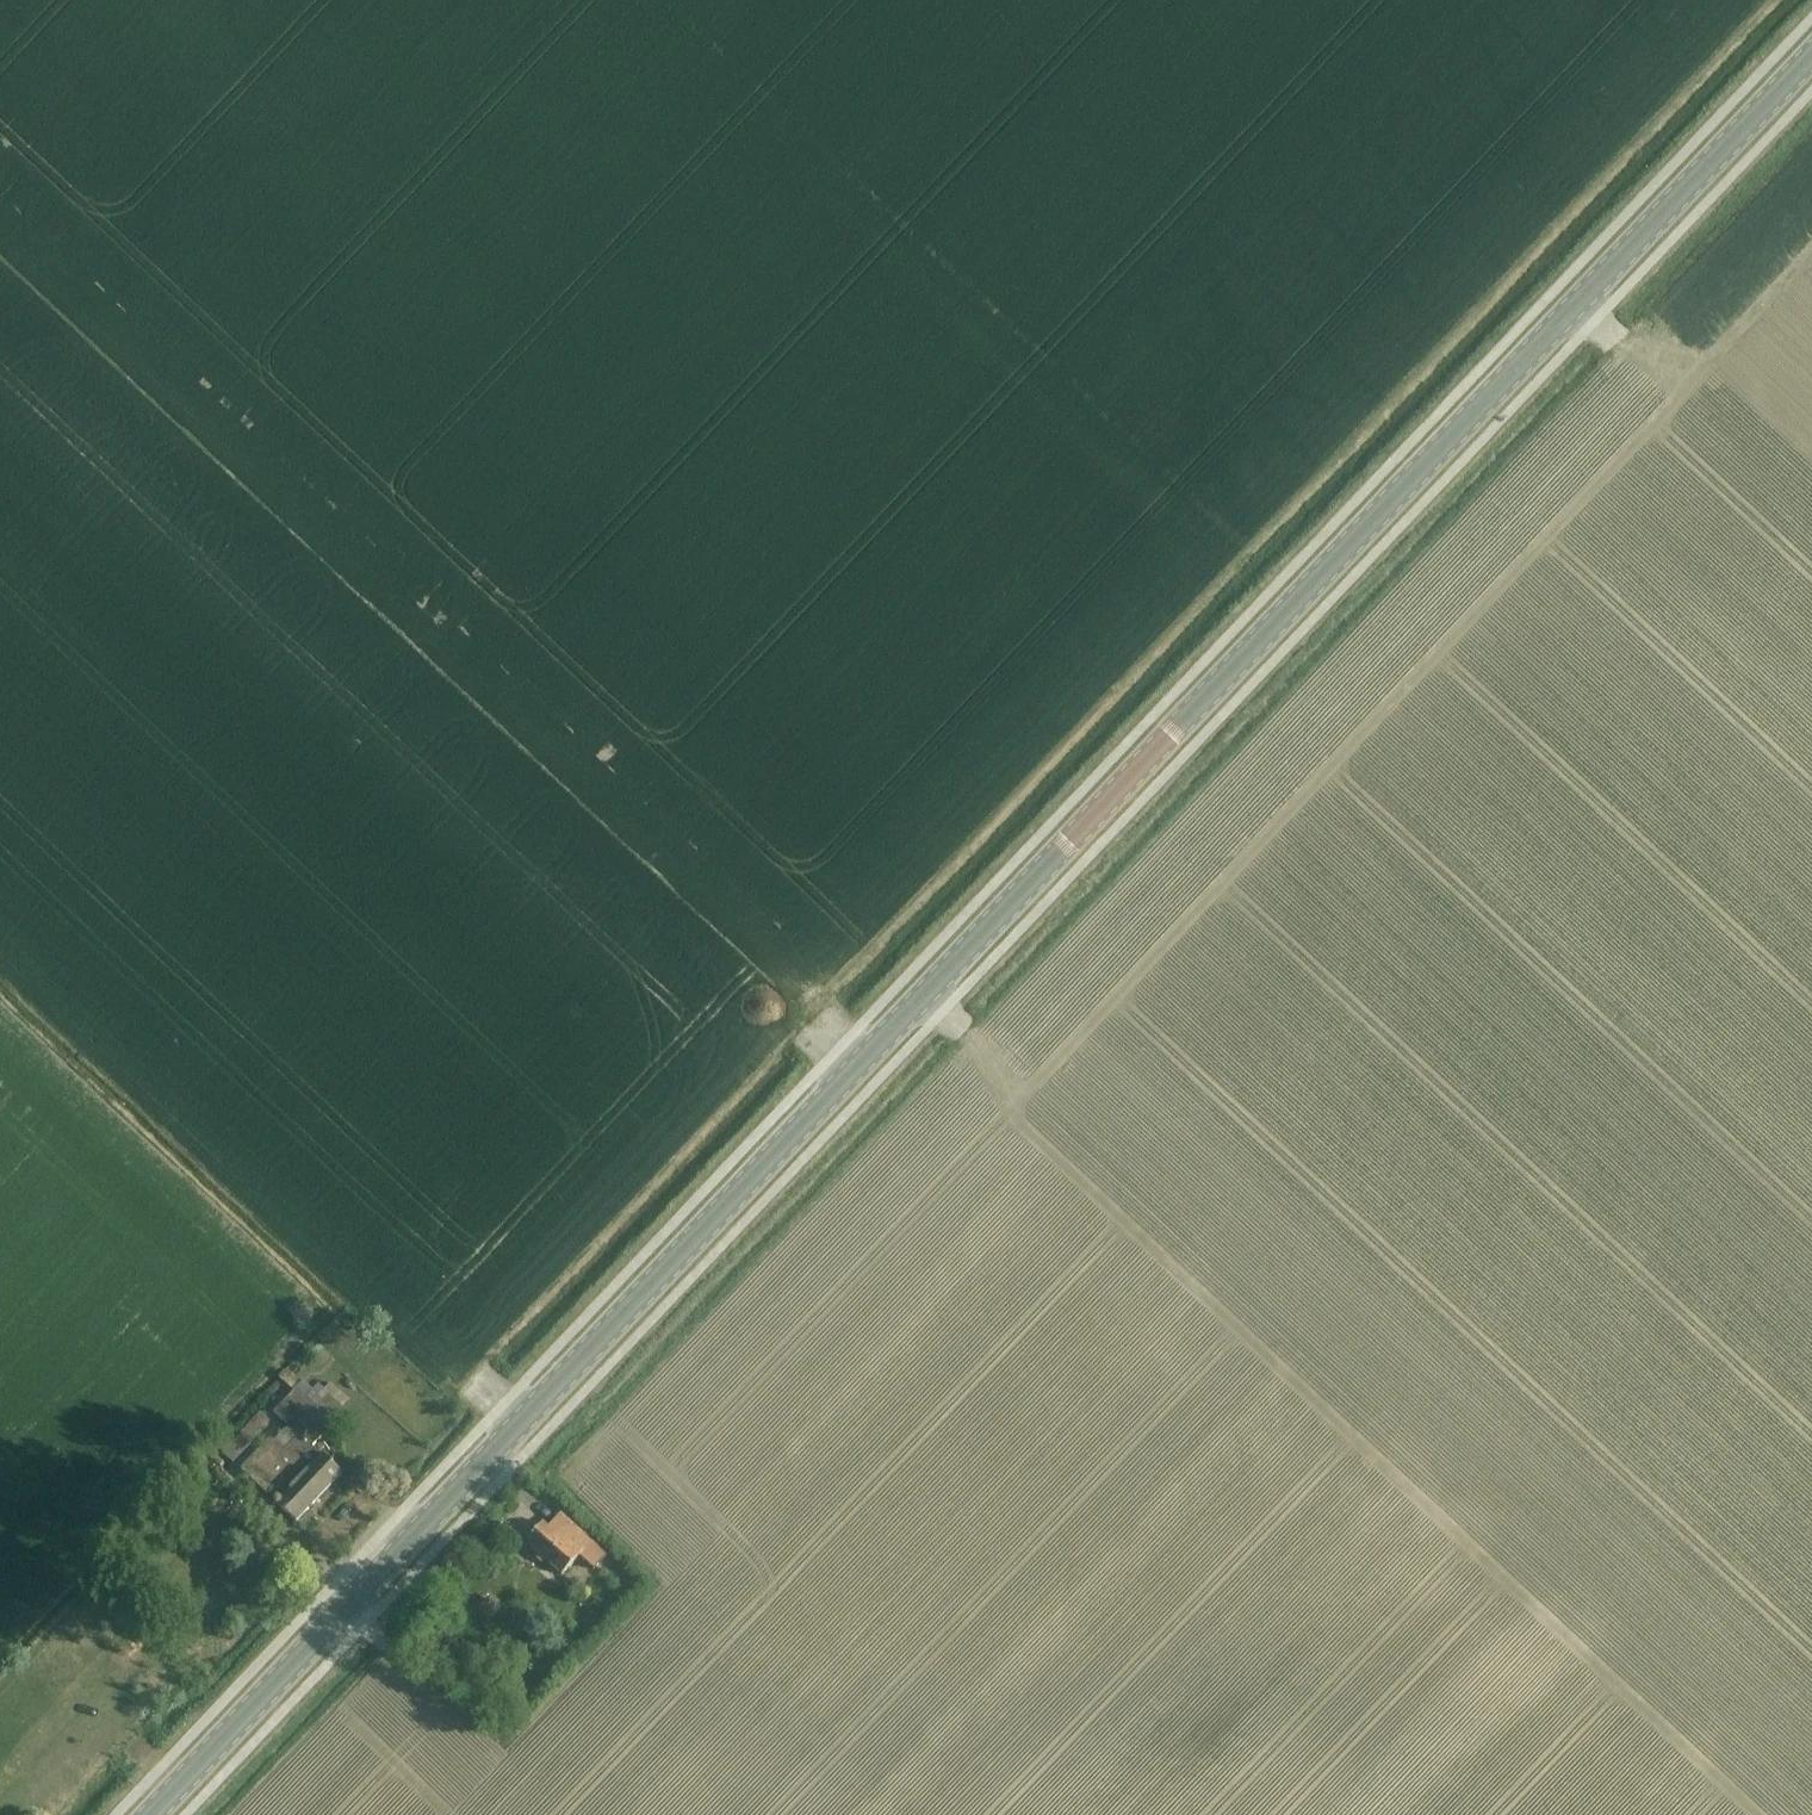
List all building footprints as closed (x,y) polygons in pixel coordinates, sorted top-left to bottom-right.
[(287,1426),(273,1441),(270,1438),(240,1469),(295,1522),(340,1474),(312,1446),(323,1434),(325,1436),(346,1412),(321,1389),(317,1394),(311,1389),(303,1398),(294,1390),(273,1412),(287,1426)] [(320,1497),(311,1510),(324,1519),(333,1505),(320,1497)] [(561,1575),(579,1556),(592,1568),(605,1554),(559,1514),(547,1527),(542,1522),(524,1541),(561,1575)]
